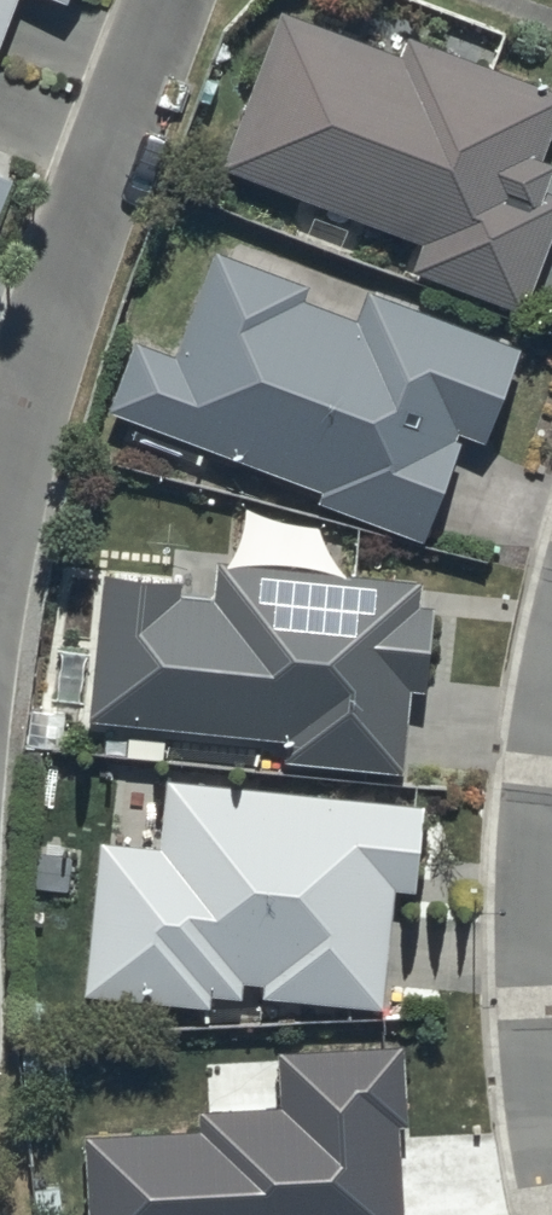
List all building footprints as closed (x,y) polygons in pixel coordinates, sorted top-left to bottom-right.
[(15,0),(0,0),(0,40),(15,0)] [(218,175),(418,248),(408,277),(520,318),(551,230),(551,200),(539,195),(548,170),(534,165),(551,116),(551,95),(406,41),(399,61),(276,16),(218,175)] [(18,163),(0,156),(0,208),(18,163)] [(133,343),(106,414),(317,495),(313,505),(421,546),(462,438),(480,445),(517,349),(372,294),(359,327),(300,304),(305,290),(214,254),(174,358),(133,343)] [(101,577),(87,726),(282,744),(280,769),(401,780),(408,695),(423,696),(430,613),(413,611),(416,587),(184,566),(183,585),(101,577)] [(264,984),(262,1006),(377,1015),(387,893),(413,895),(420,808),(162,787),(157,851),(93,846),(80,1000),(207,1011),(208,1001),(241,1004),(242,982),(264,984)] [(199,1112),(200,1133),(88,1139),(92,1214),(403,1214),(399,1128),(410,1128),(406,1047),(278,1053),(281,1108),(199,1112)]
